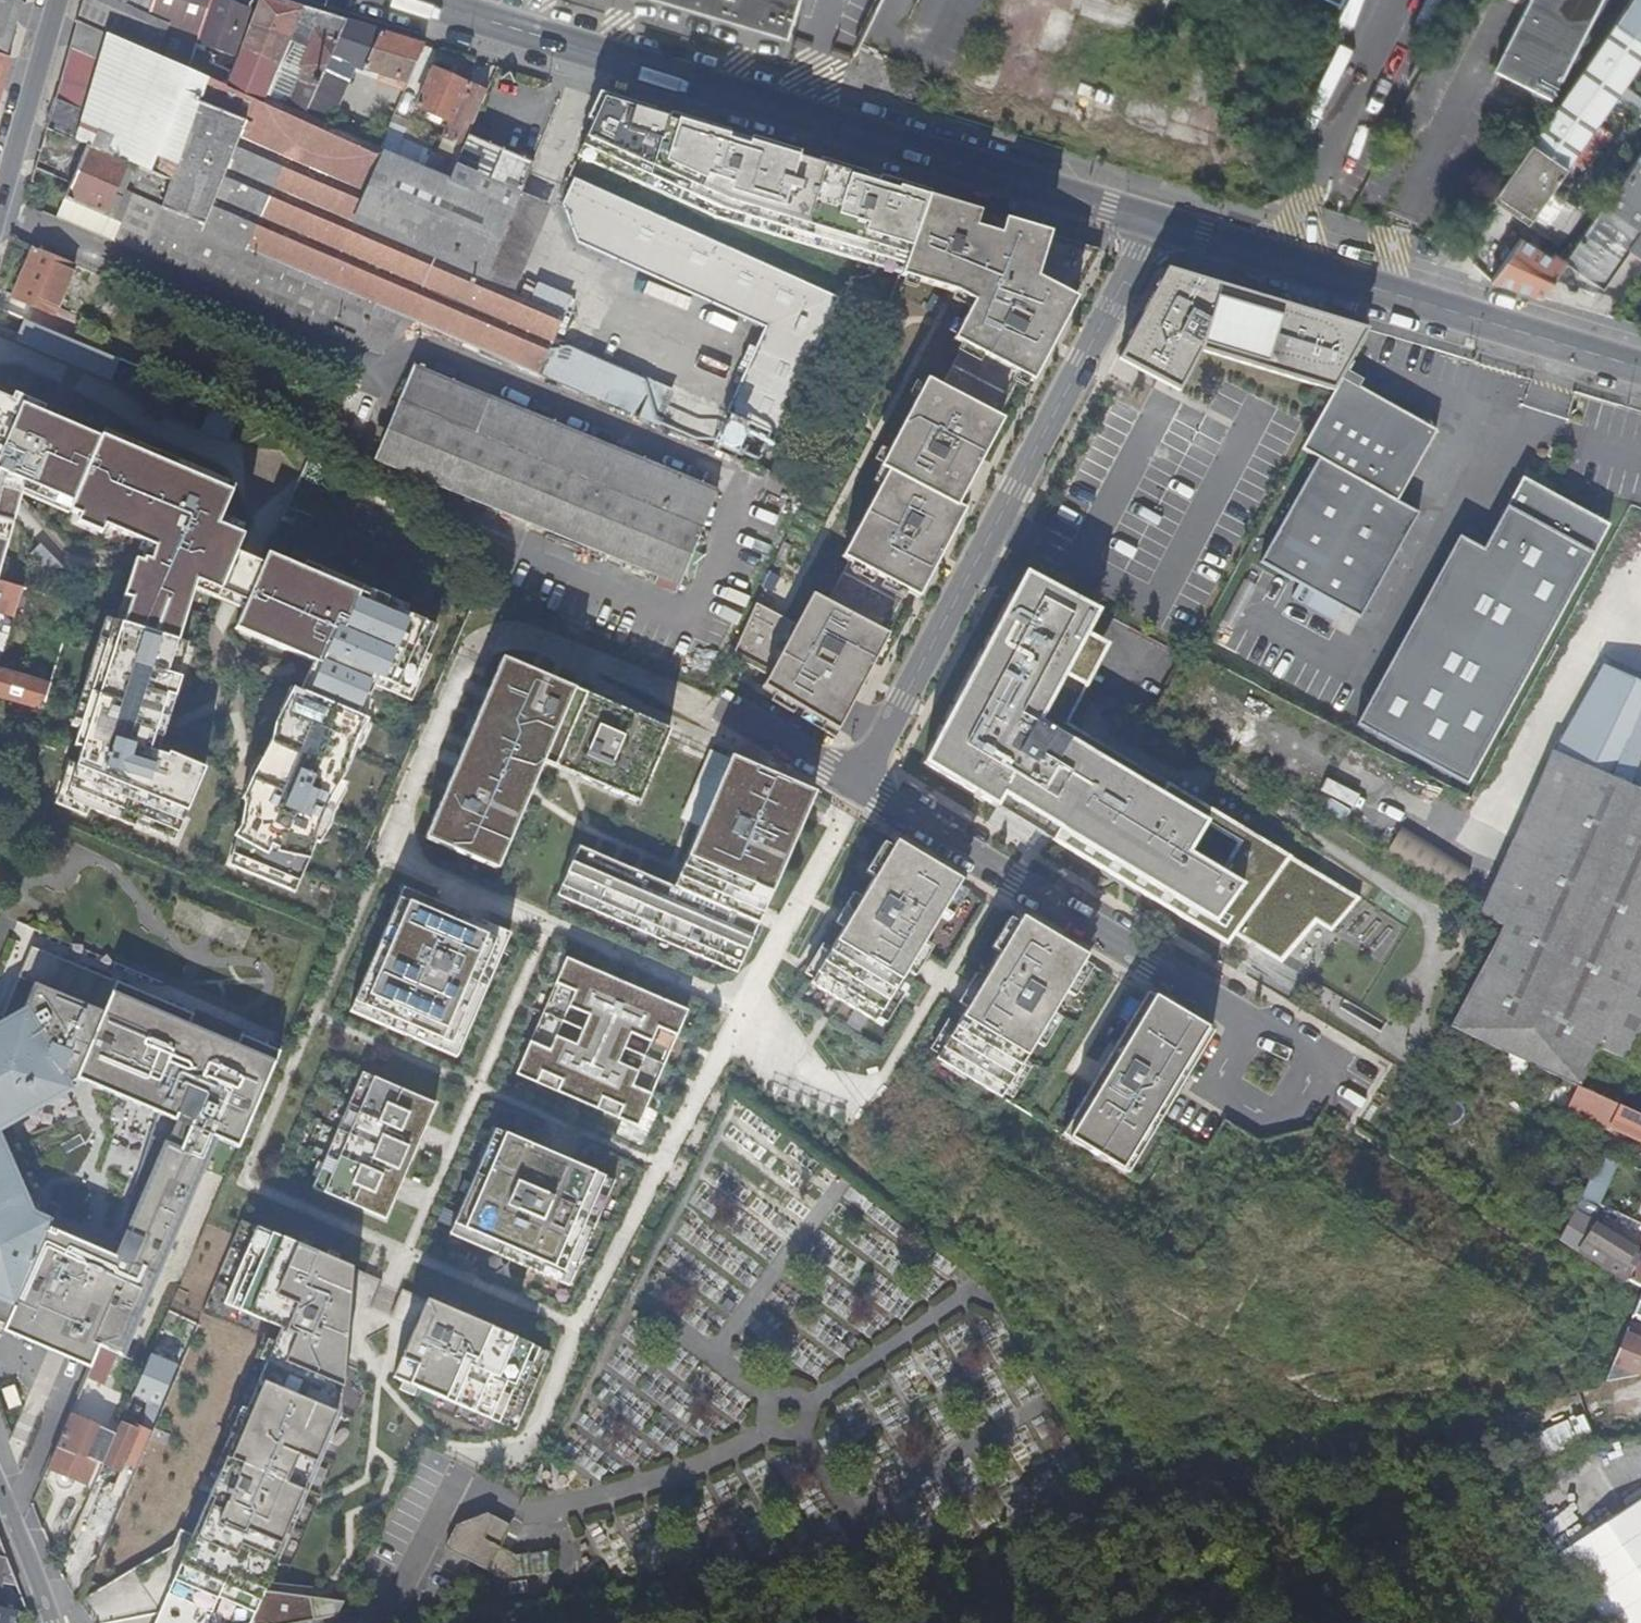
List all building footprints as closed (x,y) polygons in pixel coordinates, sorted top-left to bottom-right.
[(19,3),(10,0),(0,0),(0,56),(4,57),(19,3)] [(45,130),(86,147),(169,183),(159,212),(202,230),(253,102),(262,106),(265,98),(290,39),(302,9),(271,0),(259,0),(246,33),(241,46),(226,89),(211,82),(189,72),(76,23),(45,130)] [(76,23),(189,72),(195,54),(202,32),(209,11),(203,9),(206,0),(152,0),(150,7),(178,17),(174,32),(179,35),(178,39),(164,35),(166,27),(123,8),(125,0),(83,0),(76,23)] [(213,0),(212,0),(209,11),(202,32),(241,46),(246,33),(242,31),(248,12),(213,0)] [(784,36),(795,0),(666,0),(784,36)] [(1495,69),(1548,95),(1595,0),(1529,0),(1495,69)] [(1617,24),(1640,41),(1640,0),(1633,0),(1617,24)] [(284,106),(265,98),(262,106),(253,102),(202,230),(244,249),(304,115),(345,22),(344,22),(302,9),(290,39),(308,44),(299,63),(298,76),(284,106)] [(423,46),(345,22),(304,115),(379,149),(386,133),(371,127),(365,124),(367,120),(354,114),(352,118),(339,112),(341,107),(341,85),(350,64),(361,69),(359,76),(368,79),(370,72),(377,74),(375,81),(384,84),(383,86),(388,88),(389,85),(400,88),(402,82),(407,84),(423,46)] [(1614,22),(1493,198),(1531,220),(1543,202),(1551,190),(1616,98),(1640,61),(1640,41),(1617,24),(1614,22)] [(216,70),(211,82),(226,89),(241,46),(202,32),(195,54),(213,60),(210,68),(216,70)] [(308,44),(290,39),(265,98),(284,106),(298,76),(299,63),(308,44)] [(213,60),(195,54),(189,72),(211,82),(216,70),(210,68),(213,60)] [(9,59),(4,57),(0,56),(0,95),(9,59)] [(442,137),(463,146),(467,137),(486,94),(432,70),(416,107),(449,122),(442,137)] [(898,274),(924,197),(601,100),(577,155),(712,215),(898,274)] [(371,127),(386,133),(395,112),(381,106),(371,127)] [(304,115),(244,249),(375,305),(417,323),(431,329),(535,374),(536,371),(552,338),(554,338),(564,314),(529,299),(518,294),(500,287),(484,279),(483,281),(374,234),(386,206),(377,201),(383,186),(376,183),(369,197),(364,195),(384,151),(379,149),(304,115)] [(485,144),(467,137),(463,146),(452,172),(448,180),(513,209),(520,192),(532,165),(485,144)] [(82,206),(366,328),(375,305),(244,249),(202,230),(159,212),(169,183),(86,147),(63,199),(82,206)] [(484,279),(513,209),(448,180),(423,169),(384,151),(364,195),(369,197),(376,183),(383,186),(377,201),(386,206),(374,234),(483,281),(484,279)] [(1564,262),(1602,286),(1626,250),(1640,260),(1640,152),(1638,156),(1564,262)] [(427,160),(423,169),(448,180),(452,172),(427,160)] [(808,297),(812,287),(762,264),(725,247),(648,212),(574,178),(562,204),(642,240),(632,264),(790,337),(808,297)] [(555,207),(520,192),(513,209),(530,217),(548,225),(555,207)] [(1462,214),(1474,222),(1486,204),(1474,196),(1462,214)] [(975,212),(924,197),(898,274),(898,276),(951,292),(970,302),(950,340),(960,345),(937,387),(923,379),(907,408),(922,416),(908,443),(893,435),(876,467),(884,471),(866,506),(873,509),(864,526),(857,522),(839,556),(846,560),(824,602),(810,593),(793,623),(755,600),(731,653),(766,674),(760,684),(834,729),(885,633),(881,630),(903,589),(915,595),(961,508),(953,503),(998,419),(994,417),(1016,375),(1028,382),(1072,298),(1071,298),(1097,250),(975,213),(975,212)] [(82,206),(63,199),(55,218),(74,227),(82,206)] [(1543,202),(1531,220),(1507,256),(1489,281),(1540,297),(1564,262),(1554,255),(1551,260),(1533,247),(1545,230),(1551,233),(1563,216),(1543,202)] [(82,206),(74,227),(358,346),(364,332),(366,328),(82,206)] [(513,209),(484,279),(500,287),(530,217),(513,209)] [(500,287),(518,294),(548,225),(530,217),(500,287)] [(30,307),(24,321),(57,334),(63,321),(66,322),(70,313),(57,307),(75,265),(32,248),(11,300),(30,307)] [(789,339),(790,337),(632,264),(631,266),(789,339)] [(1321,410),(1343,370),(1365,330),(1164,269),(1118,359),(1176,391),(1202,344),(1321,410)] [(529,299),(564,314),(571,297),(536,282),(529,299)] [(812,287),(808,297),(829,307),(833,297),(812,287)] [(384,341),(417,323),(375,305),(366,328),(364,332),(384,341)] [(554,338),(561,341),(565,343),(575,319),(564,314),(554,338)] [(554,338),(552,338),(536,371),(745,461),(760,429),(565,343),(561,341),(554,338)] [(416,365),(399,402),(700,527),(715,491),(416,365)] [(1373,582),(1353,615),(1359,618),(1417,514),(1395,502),(1434,432),(1342,379),(1300,448),(1317,458),(1278,528),(1373,582)] [(0,398),(0,578),(107,615),(58,796),(179,847),(208,771),(151,752),(194,590),(243,609),(232,633),(300,665),(224,861),(295,887),(370,689),(407,707),(438,633),(220,528),(230,496),(0,398)] [(204,430),(231,442),(244,414),(217,402),(204,430)] [(677,583),(700,527),(399,402),(374,459),(677,583)] [(1352,727),(1399,753),(1415,725),(1523,531),(1544,493),(1520,479),(1481,551),(1457,537),(1352,727)] [(1415,725),(1399,753),(1466,786),(1608,527),(1544,493),(1523,531),(1415,725)] [(251,523),(257,511),(236,502),(230,514),(251,523)] [(1340,608),(1353,615),(1373,582),(1278,528),(1259,563),(1298,584),(1340,608)] [(769,569),(762,584),(772,589),(779,573),(769,569)] [(1087,632),(1098,610),(1024,570),(923,763),(997,807),(1003,796),(1058,828),(1051,839),(1226,946),(1234,936),(1281,964),(1315,923),(1330,932),(1359,899),(1066,723),(1108,643),(1087,632)] [(1333,621),(1340,608),(1298,584),(1290,597),(1333,621)] [(420,837),(493,869),(539,761),(542,755),(553,760),(550,766),(633,804),(665,731),(497,657),(420,837)] [(1449,1028),(1576,1086),(1579,1087),(1595,1049),(1596,1048),(1638,1067),(1640,1059),(1640,684),(1596,665),(1592,672),(1597,674),(1551,753),(1573,763),(1511,906),(1501,926),(1481,964),(1449,1028)] [(0,671),(0,698),(44,710),(51,686),(0,671)] [(726,757),(706,748),(677,817),(696,825),(726,757)] [(1479,913),(1501,926),(1511,906),(1573,763),(1551,753),(1493,882),(1479,913)] [(542,755),(539,761),(550,766),(553,760),(542,755)] [(670,885),(574,845),(553,895),(733,972),(811,791),(726,755),(726,757),(696,825),(670,885)] [(1003,796),(997,807),(1051,839),(1058,828),(1003,796)] [(1323,800),(1318,812),(1340,822),(1346,810),(1323,800)] [(1403,826),(1387,852),(1455,894),(1470,868),(1403,826)] [(956,878),(891,840),(808,981),(873,1019),(956,878)] [(506,932),(398,887),(375,942),(384,947),(378,961),(369,956),(350,1002),(365,1008),(361,1018),(401,1035),(405,1025),(419,1031),(415,1040),(437,1050),(441,1040),(457,1047),(476,1002),(466,997),(472,983),(482,988),(506,932)] [(1083,954),(1017,916),(933,1058),(1000,1097),(1083,954)] [(384,947),(375,942),(369,956),(378,961),(384,947)] [(68,1090),(66,1085),(75,1080),(115,983),(31,948),(1,1018),(5,1023),(0,1026),(0,1129),(68,1090)] [(512,1073),(634,1126),(684,1009),(562,957),(512,1073)] [(279,1053),(115,983),(75,1080),(175,1122),(166,1143),(125,1235),(114,1260),(47,1232),(37,1252),(30,1269),(1,1334),(88,1372),(99,1347),(127,1358),(134,1339),(220,1140),(237,1148),(279,1053)] [(476,1002),(482,988),(472,983),(466,997),(476,1002)] [(1208,1031),(1142,992),(1057,1134),(1123,1173),(1208,1031)] [(365,1008),(350,1002),(345,1011),(361,1018),(365,1008)] [(419,1031),(405,1025),(401,1035),(415,1040),(419,1031)] [(457,1047),(441,1040),(437,1050),(452,1056),(457,1047)] [(381,1219),(431,1103),(358,1071),(308,1187),(381,1219)] [(1576,1086),(1566,1107),(1640,1141),(1640,1140),(1640,1116),(1579,1087),(1576,1086)] [(611,1180),(490,1128),(445,1234),(565,1285),(611,1180)] [(1,1337),(1,1334),(30,1269),(37,1252),(47,1232),(50,1225),(30,1216),(0,1146),(0,1336),(1,1337)] [(1579,1197),(1588,1201),(1595,1204),(1611,1169),(1615,1158),(1599,1151),(1579,1197)] [(1615,1158),(1611,1169),(1640,1183),(1640,1170),(1615,1158)] [(1572,1213),(1580,1217),(1588,1201),(1579,1197),(1576,1205),(1572,1213)] [(1640,1225),(1640,1216),(1616,1204),(1612,1212),(1640,1225)] [(1611,1271),(1627,1280),(1633,1267),(1626,1263),(1633,1251),(1580,1217),(1572,1213),(1560,1240),(1611,1271)] [(259,1217),(226,1293),(284,1319),(153,1622),(285,1622),(338,1611),(345,1597),(267,1575),(343,1406),(352,1257),(259,1217)] [(1640,1288),(1640,1268),(1634,1265),(1633,1267),(1627,1280),(1640,1288)] [(540,1337),(426,1289),(392,1368),(506,1416),(540,1337)] [(1631,1314),(1640,1319),(1640,1290),(1631,1314)] [(1623,1333),(1605,1379),(1627,1376),(1637,1374),(1640,1364),(1640,1341),(1623,1333)] [(159,1403),(134,1391),(128,1405),(139,1410),(136,1417),(139,1418),(134,1430),(120,1423),(102,1464),(123,1472),(116,1488),(122,1490),(159,1403)] [(62,1474),(70,1477),(86,1484),(95,1462),(85,1458),(97,1426),(70,1414),(47,1467),(62,1474)] [(1579,1415),(1525,1438),(1534,1458),(1588,1436),(1579,1415)] [(1558,1553),(1605,1622),(1640,1622),(1640,1498),(1558,1553)] [(508,1527),(484,1514),(454,1526),(442,1548),(490,1573),(500,1578),(514,1575),(511,1556),(497,1549),(508,1527)] [(0,1541),(0,1572),(13,1575),(0,1541)] [(544,1551),(511,1556),(514,1575),(547,1571),(544,1551)] [(0,1572),(0,1580),(16,1583),(13,1575),(0,1572)] [(99,1622),(113,1622),(148,1602),(131,1573),(85,1601),(99,1622)] [(3,1622),(11,1622),(14,1609),(6,1608),(3,1622)]
